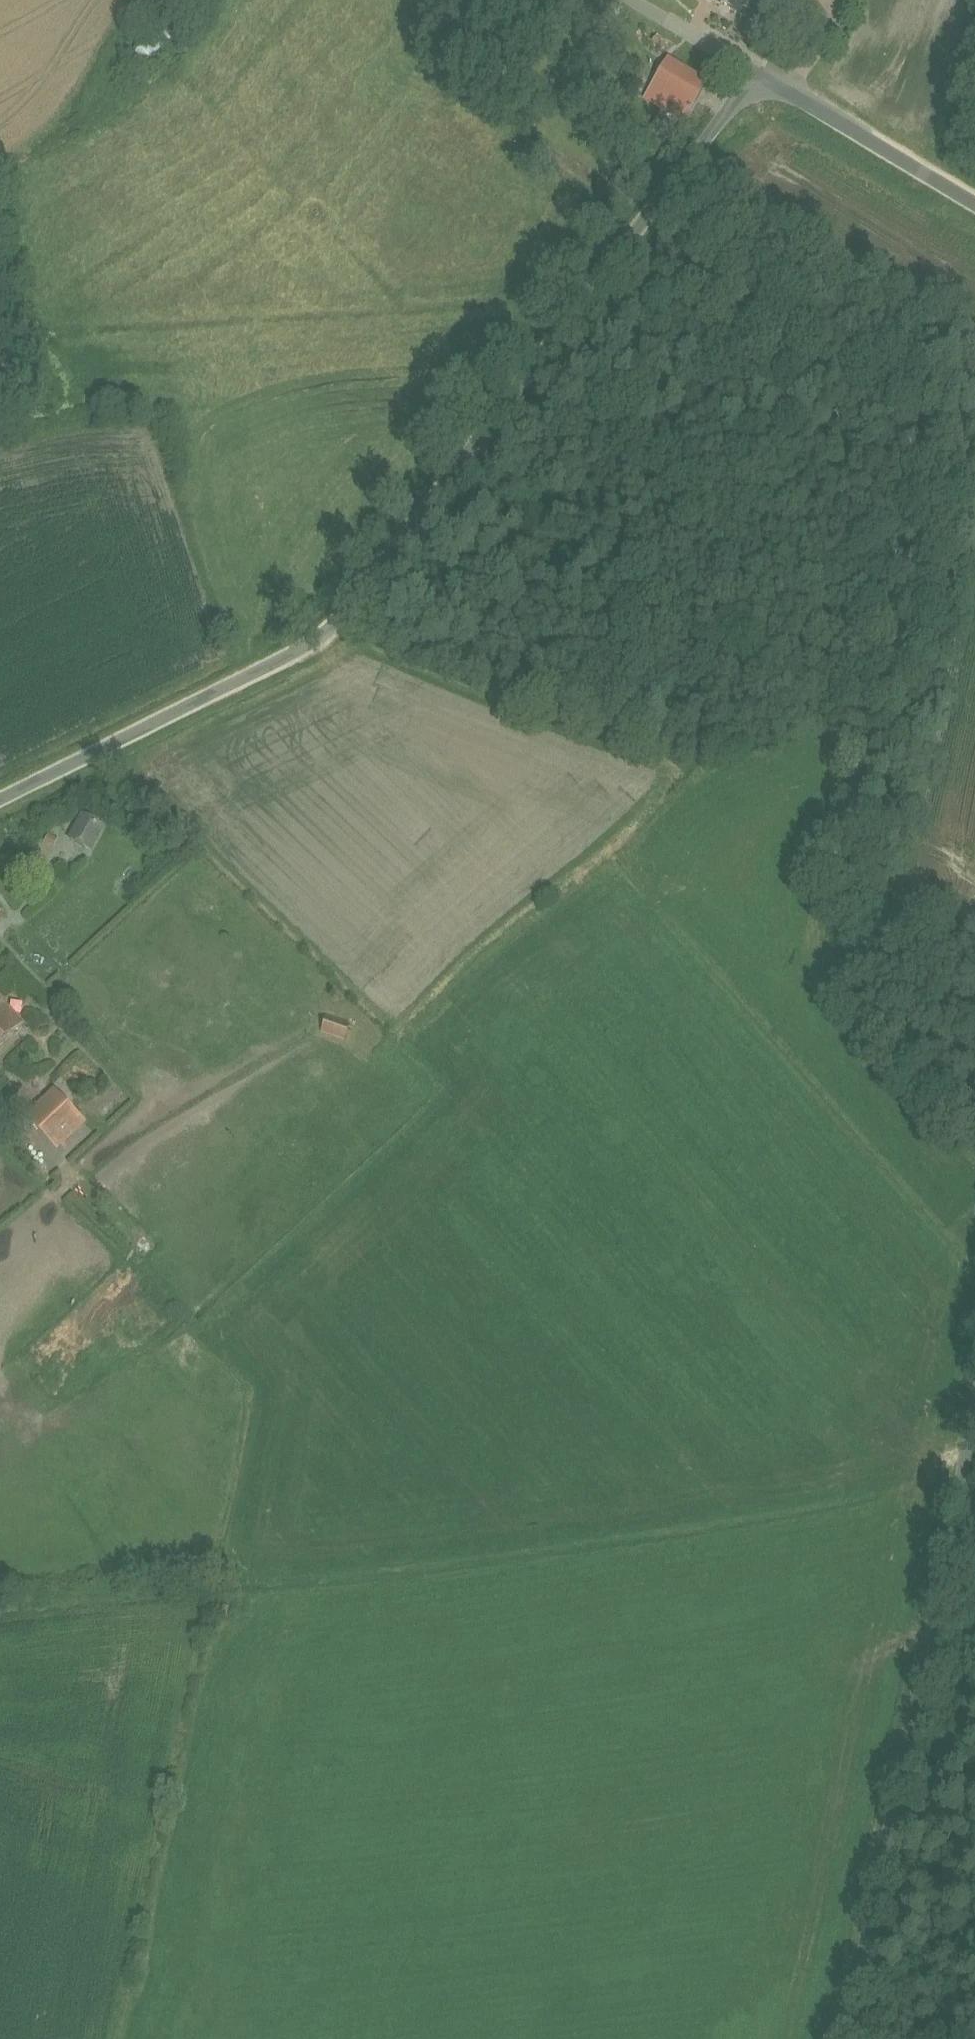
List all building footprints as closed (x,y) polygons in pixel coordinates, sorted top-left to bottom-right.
[(707,3),(788,45),(807,8),(792,0),(709,0),(707,3)] [(711,88),(676,67),(666,84),(658,96),(694,117),(701,105),(711,88)] [(86,821),(72,847),(96,860),(110,834),(86,821)] [(0,995),(0,1043),(24,1023),(0,995)] [(329,1019),(324,1036),(346,1043),(352,1026),(329,1019)] [(94,1133),(61,1096),(29,1126),(62,1162),(94,1133)]
